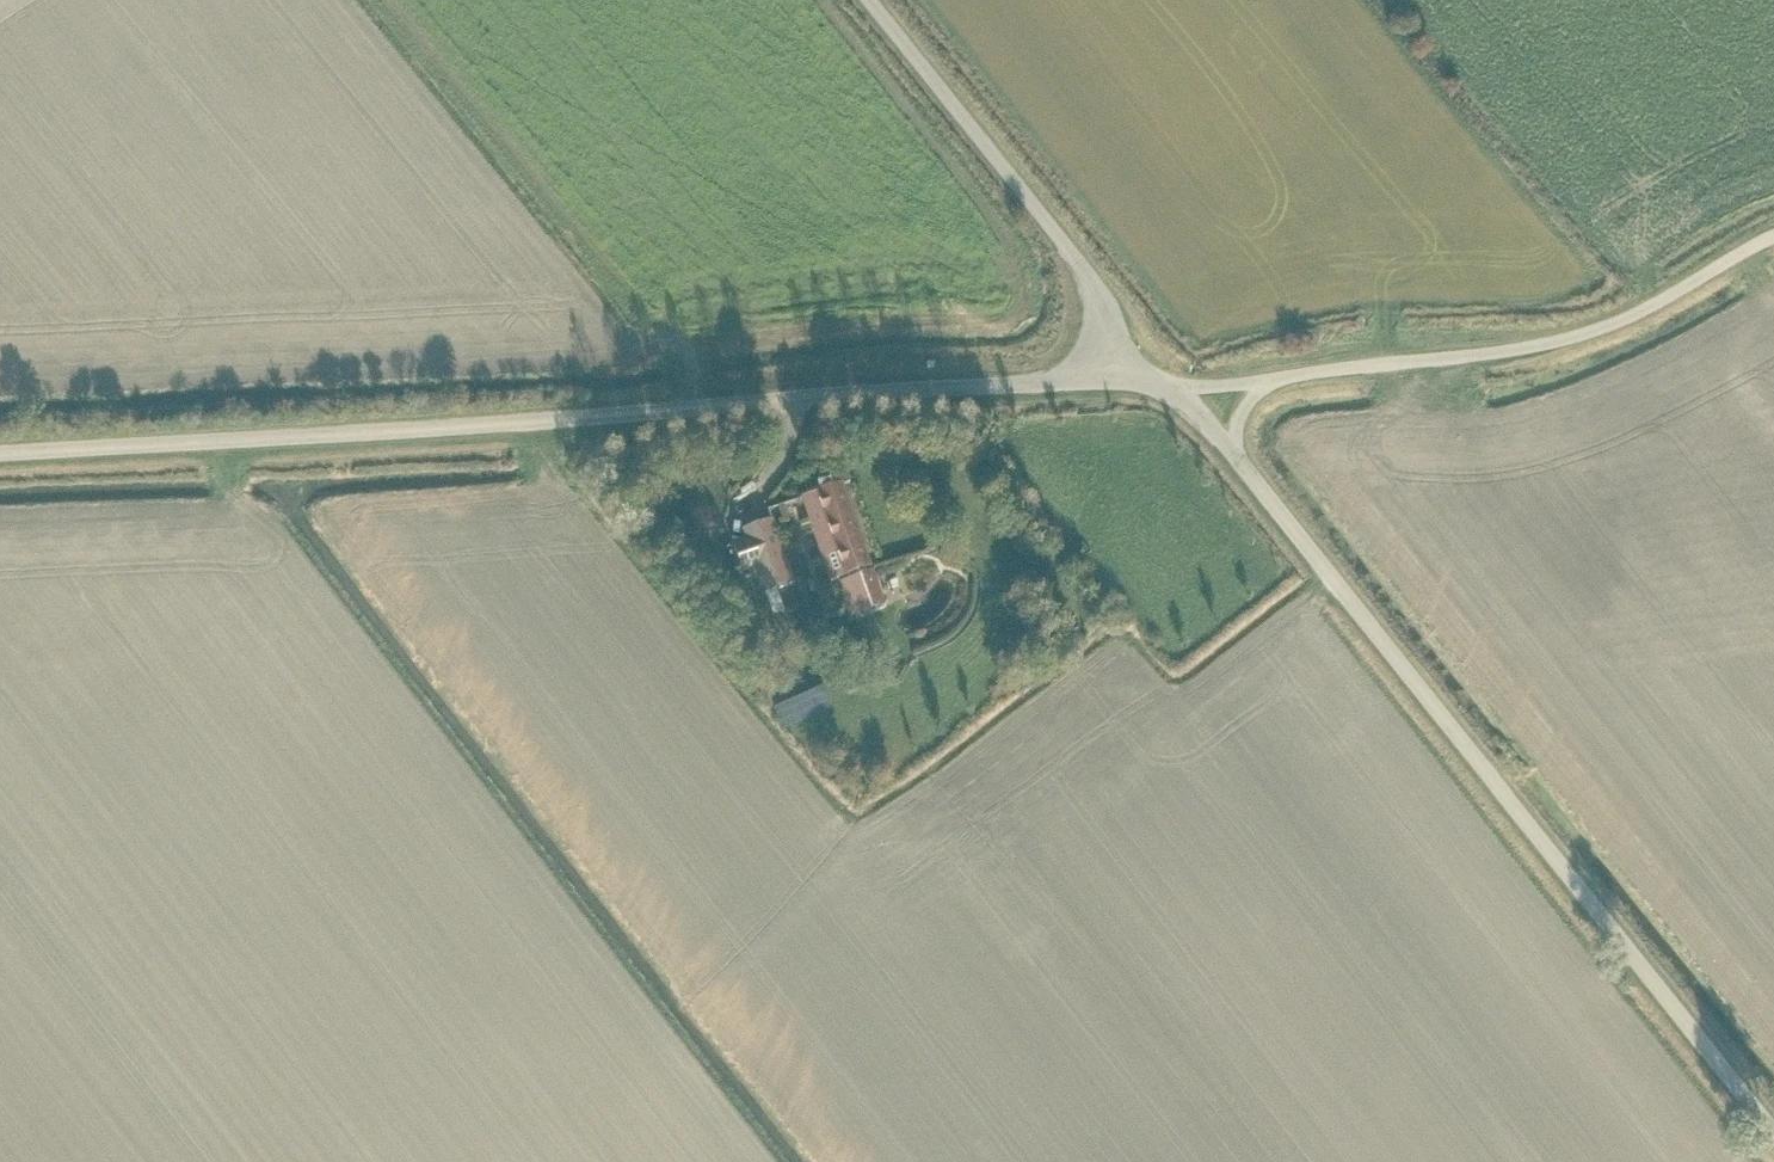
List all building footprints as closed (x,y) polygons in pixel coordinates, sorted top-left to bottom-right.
[(868,569),(866,570),(838,488),(801,501),(829,582),(840,579),(853,617),(881,608),(868,569)] [(794,584),(772,521),(742,531),(744,539),(732,544),(742,574),(755,569),(764,595),(794,584)]
